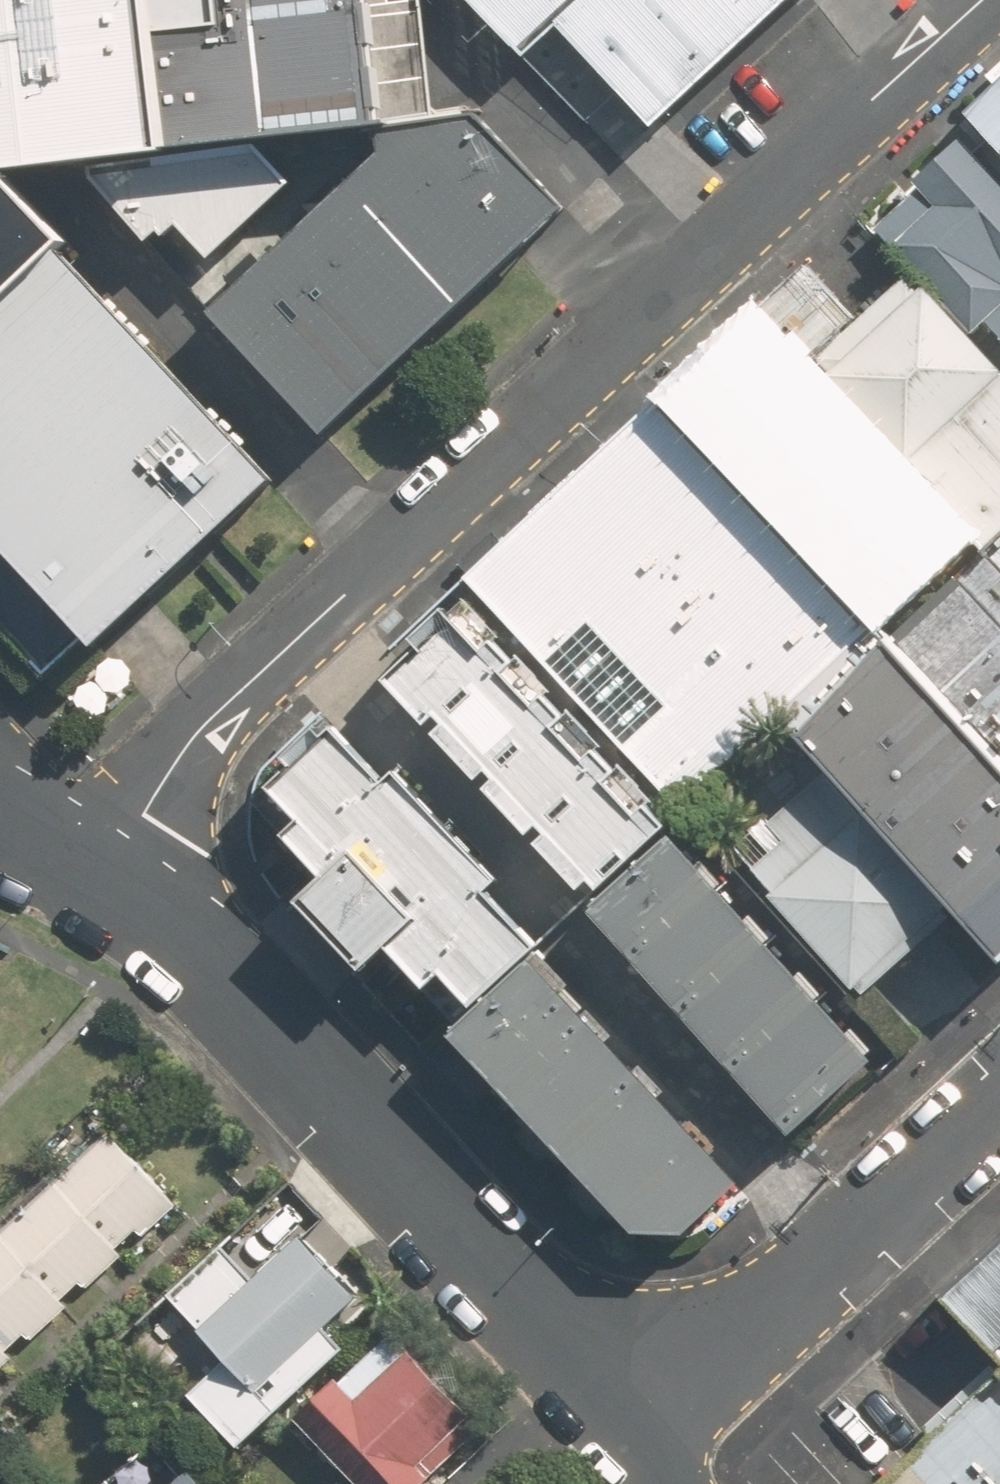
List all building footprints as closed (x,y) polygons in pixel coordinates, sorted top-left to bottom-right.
[(157,0),(0,0),(0,180),(88,170),(176,157),(157,0)] [(176,157),(386,132),(370,0),(157,0),(176,157)] [(509,52),(545,21),(644,126),(787,0),(459,0),(509,52)] [(969,115),(999,149),(999,87),(969,115)] [(176,157),(88,170),(319,431),(559,205),(472,116),(386,132),(176,157)] [(962,144),(873,227),(971,331),(985,318),(999,334),(999,184),(962,144)] [(59,257),(0,308),(0,540),(86,630),(264,468),(59,257)] [(914,283),(822,368),(994,551),(999,544),(999,376),(914,283)] [(667,385),(905,639),(994,551),(822,368),(761,304),(667,385)] [(796,740),(905,639),(667,385),(462,576),(476,594),(677,804),(773,715),(796,740)] [(994,551),(905,639),(999,750),(999,544),(994,551)] [(684,812),(677,804),(476,594),(383,682),(586,900),(668,828),(684,812)] [(905,639),(796,740),(828,775),(955,909),(999,957),(999,750),(905,639)] [(389,780),(335,725),(325,734),(318,727),(289,755),(296,762),(271,786),(302,818),(284,835),(325,876),(301,899),(366,966),(387,946),(426,987),(442,972),(476,1008),(527,959),(542,944),(489,889),(501,877),(398,771),(389,780)] [(861,997),(955,909),(828,775),(743,854),(774,887),(765,895),(861,997)] [(873,1057),(668,828),(586,900),(791,1129),(873,1057)] [(527,959),(476,1008),(450,1033),(638,1231),(684,1230),(738,1179),(527,959)] [(107,1130),(53,1182),(119,1250),(172,1198),(107,1130)] [(0,1233),(0,1234),(65,1301),(119,1250),(53,1182),(0,1233)] [(11,1352),(65,1301),(0,1234),(0,1341),(11,1352)] [(197,1390),(239,1436),(341,1344),(337,1338),(368,1310),(299,1234),(251,1277),(222,1245),(169,1293),(198,1325),(197,1326),(229,1361),(197,1390)] [(944,1297),(999,1357),(999,1244),(944,1297)] [(395,1483),(421,1483),(479,1431),(391,1335),(319,1400),(395,1483)] [(11,1352),(0,1341),(0,1363),(11,1352)] [(873,1483),(999,1483),(999,1380),(992,1372),(873,1483)] [(191,1470),(176,1483),(204,1483),(191,1470)]
